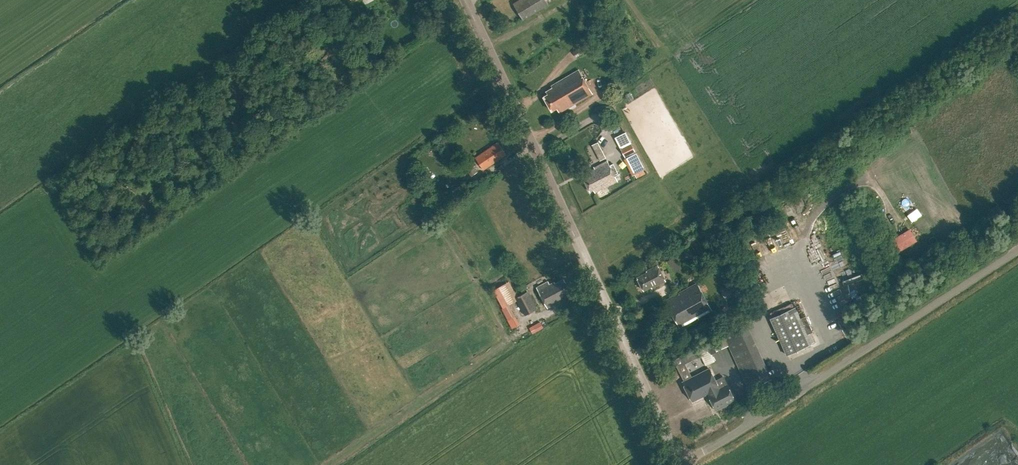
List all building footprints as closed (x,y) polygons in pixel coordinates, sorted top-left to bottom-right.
[(523,20),(548,4),(546,0),(521,0),(514,4),(523,20)] [(556,108),(558,113),(591,95),(577,71),(551,86),(552,89),(546,93),(547,95),(543,97),(551,111),(556,108)] [(624,129),(613,133),(617,144),(628,140),(624,129)] [(498,143),(475,158),(483,170),(506,154),(498,143)] [(631,143),(621,149),(634,174),(645,169),(631,143)] [(595,153),(599,160),(604,158),(601,151),(595,153)] [(460,168),(466,178),(464,179),(467,184),(473,180),(471,177),(478,172),(470,161),(460,168)] [(588,177),(584,179),(590,191),(593,190),(595,192),(617,181),(607,161),(594,167),(595,169),(586,173),(588,177)] [(769,189),(762,192),(765,197),(772,194),(769,189)] [(887,241),(895,253),(916,240),(909,228),(887,241)] [(534,265),(540,262),(535,252),(528,255),(534,265)] [(679,271),(672,258),(666,262),(673,274),(679,271)] [(657,265),(647,271),(647,272),(637,277),(644,291),(651,287),(652,288),(665,281),(657,265)] [(548,281),(536,287),(548,308),(572,295),(563,279),(555,283),(555,281),(549,284),(548,281)] [(665,300),(680,328),(711,310),(696,283),(665,300)] [(513,303),(503,284),(495,289),(504,307),(513,303)] [(516,298),(525,315),(537,309),(527,291),(516,298)] [(789,306),(762,318),(779,356),(805,344),(789,306)] [(529,328),(532,334),(542,328),(539,322),(529,328)] [(711,340),(716,351),(729,346),(748,389),(771,379),(746,323),(723,334),(724,334),(711,340)] [(702,363),(713,358),(703,339),(693,344),(702,363)] [(674,360),(684,381),(691,377),(685,363),(692,360),(688,353),(674,360)] [(735,400),(730,390),(723,376),(715,380),(709,368),(691,377),(684,381),(682,382),(692,401),(707,393),(711,400),(716,410),(735,400)]
